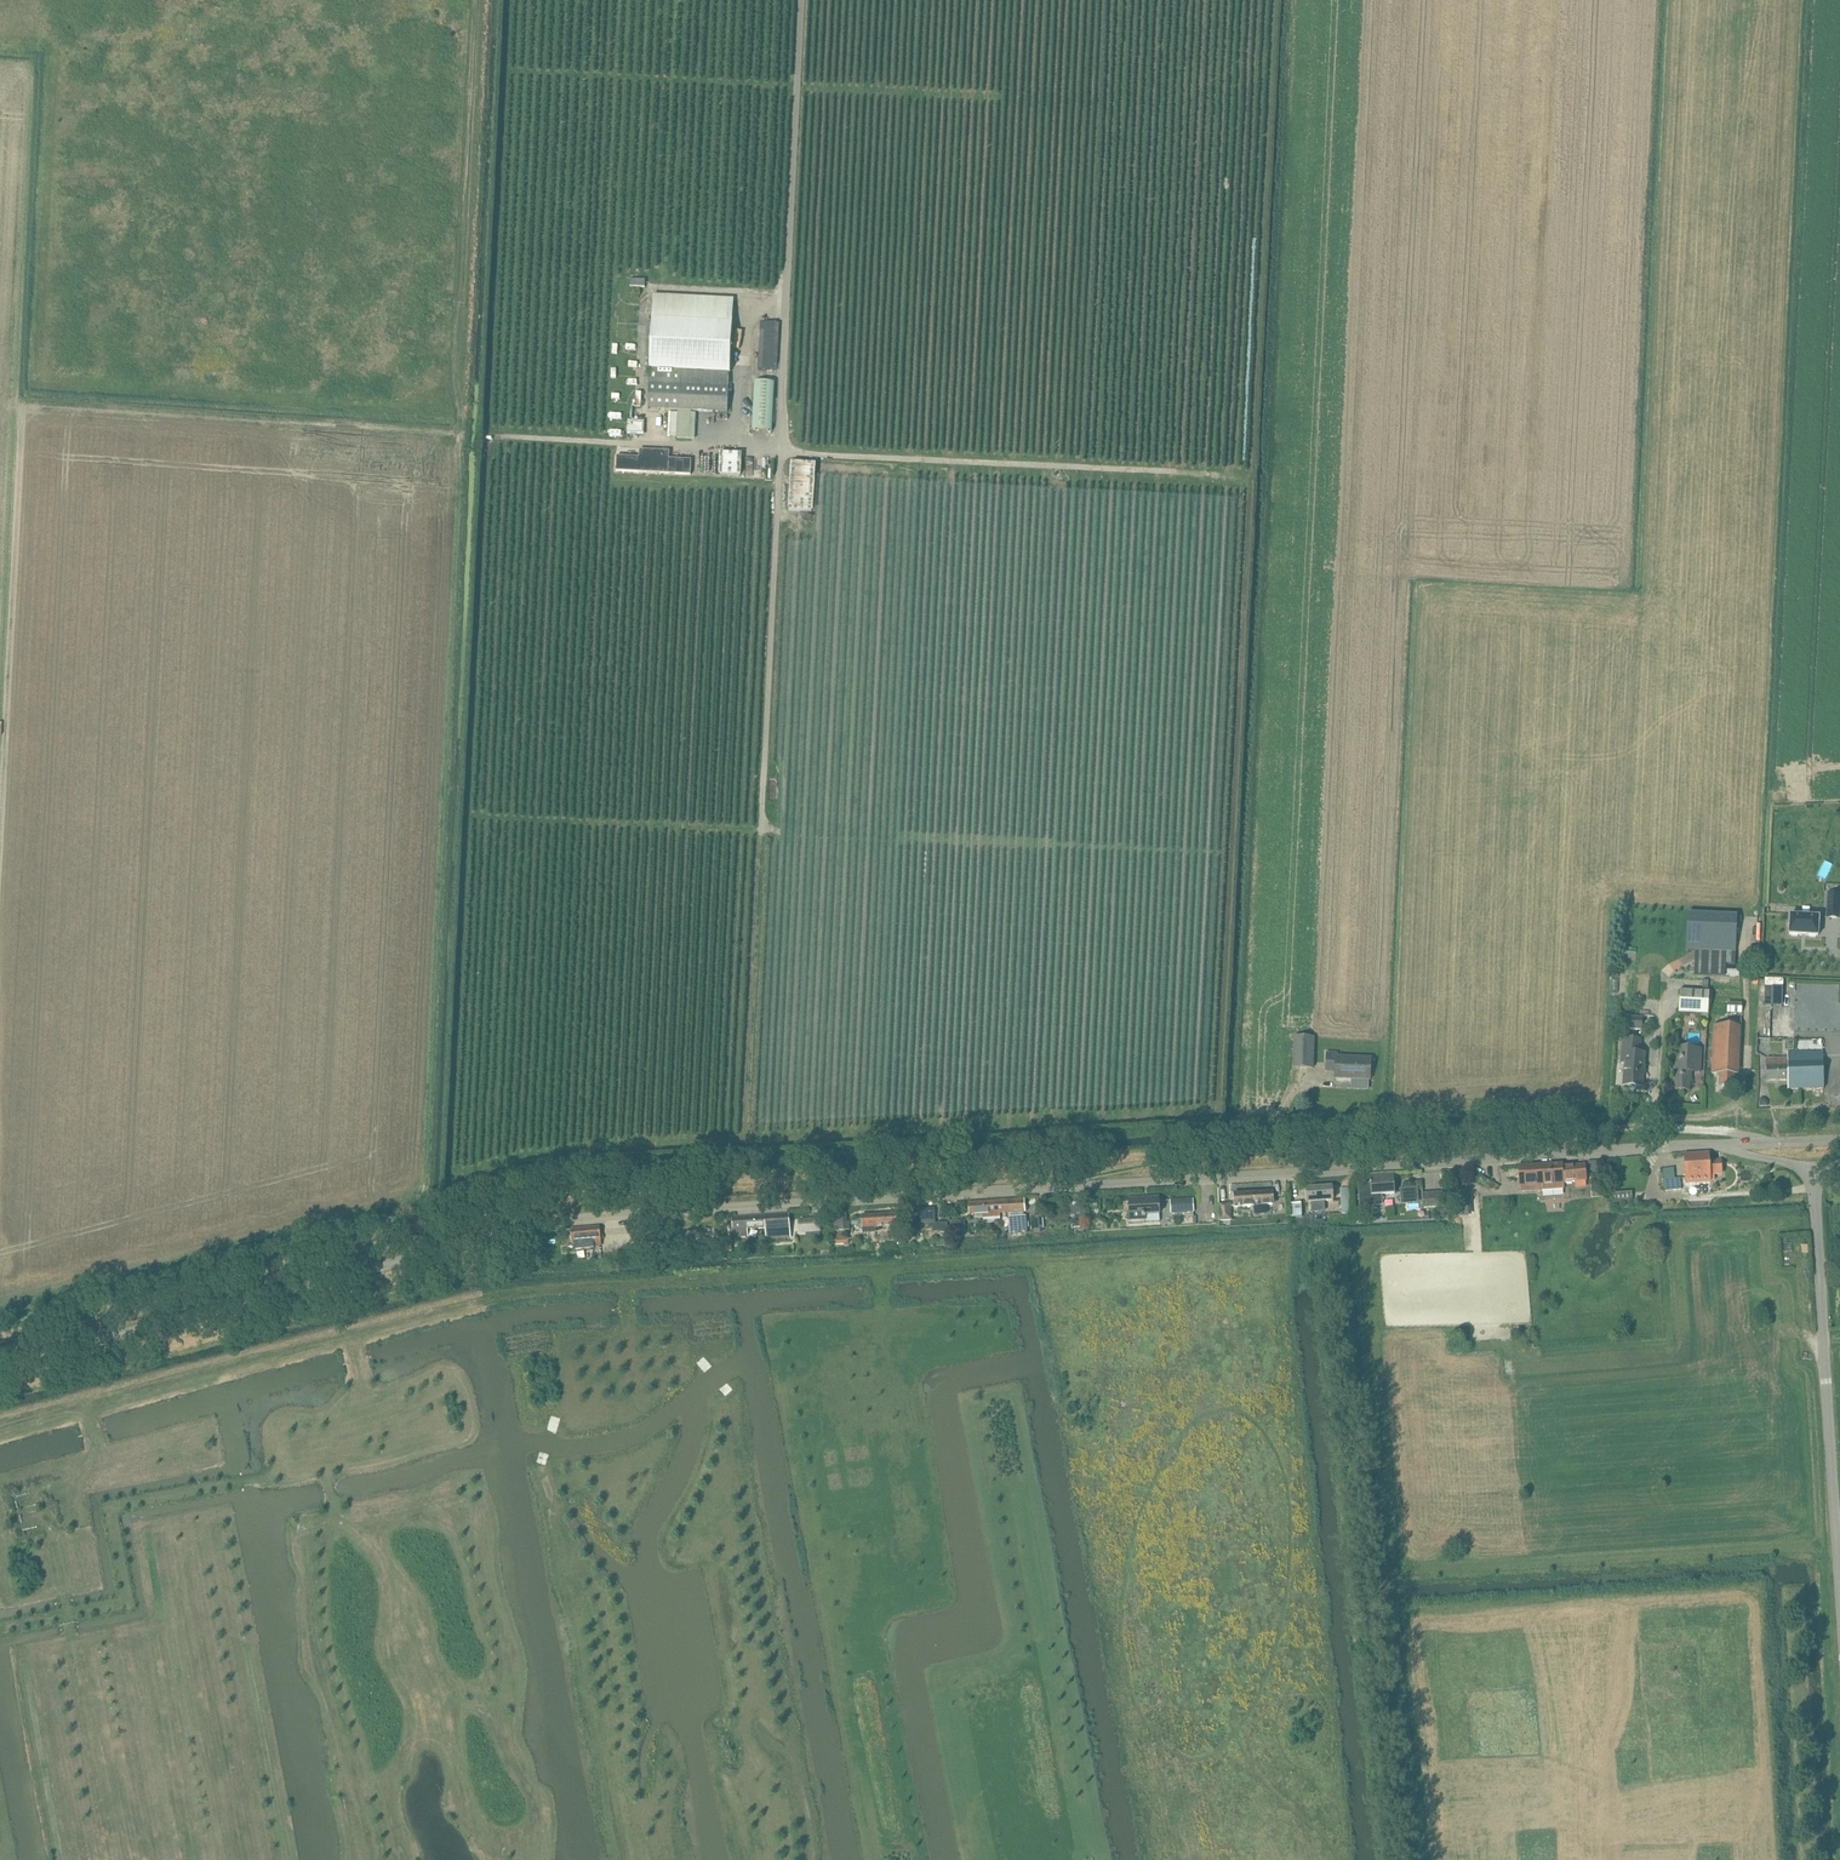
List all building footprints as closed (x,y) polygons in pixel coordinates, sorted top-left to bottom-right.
[(647,410),(678,411),(676,439),(695,440),(696,414),(692,414),(692,412),(726,414),(728,374),(729,374),(733,298),(652,294),(649,361),(647,410)] [(761,323),(758,372),(773,372),(775,323),(761,323)] [(772,432),(775,383),(755,382),(752,431),(772,432)] [(635,422),(630,422),(630,436),(632,436),(646,436),(647,422),(635,422)] [(616,457),(616,472),(691,475),(691,461),(669,459),(669,452),(639,450),(639,458),(616,457)] [(1827,893),(1826,917),(1826,918),(1839,919),(1839,913),(1839,905),(1839,894),(1827,893)] [(1687,913),(1686,950),(1696,951),(1695,975),(1725,977),(1725,965),(1735,965),(1737,915),(1687,913)] [(1818,937),(1819,917),(1789,916),(1788,936),(1818,937)] [(1765,980),(1764,987),(1771,987),(1772,987),(1771,1007),(1782,1007),(1783,980),(1765,980)] [(1680,990),(1679,1013),(1708,1014),(1709,991),(1680,990)] [(1741,1014),(1741,1003),(1727,1003),(1727,1013),(1741,1014)] [(1643,1018),(1624,1016),(1623,1028),(1641,1030),(1643,1018)] [(1725,1025),(1714,1025),(1713,1075),(1719,1075),(1719,1088),(1735,1088),(1736,1075),(1740,1075),(1741,1019),(1726,1019),(1725,1025)] [(1625,1064),(1624,1085),(1628,1086),(1630,1089),(1636,1089),(1638,1086),(1642,1087),(1643,1074),(1644,1074),(1644,1066),(1645,1054),(1640,1053),(1641,1040),(1638,1040),(1639,1037),(1624,1036),(1622,1063),(1625,1064)] [(1314,1038),(1294,1038),(1293,1067),(1313,1068),(1314,1038)] [(1701,1071),(1701,1049),(1676,1049),(1675,1090),(1689,1090),(1689,1082),(1694,1082),(1694,1071),(1701,1071)] [(1787,1090),(1823,1089),(1822,1052),(1787,1053),(1787,1059),(1766,1060),(1767,1082),(1786,1081),(1787,1090)] [(1337,1057),(1337,1053),(1327,1053),(1326,1071),(1335,1071),(1335,1079),(1351,1079),(1351,1090),(1368,1090),(1368,1080),(1370,1080),(1370,1058),(1337,1057)] [(1712,1176),(1720,1175),(1719,1161),(1706,1162),(1706,1155),(1686,1156),(1688,1184),(1711,1183),(1711,1181),(1713,1181),(1712,1176)] [(1518,1166),(1520,1191),(1543,1189),(1543,1190),(1564,1189),(1563,1182),(1586,1181),(1585,1164),(1562,1165),(1562,1163),(1518,1166)] [(1674,1168),(1663,1169),(1665,1191),(1681,1189),(1680,1178),(1675,1179),(1674,1168)] [(1380,1204),(1380,1195),(1394,1194),(1393,1175),(1370,1176),(1371,1183),(1370,1183),(1370,1184),(1360,1185),(1361,1205),(1380,1204)] [(1456,1218),(1471,1217),(1469,1177),(1453,1178),(1456,1218)] [(1599,1183),(1590,1183),(1591,1197),(1600,1197),(1599,1183)] [(1308,1203),(1311,1202),(1312,1212),(1324,1211),(1324,1201),(1333,1201),(1332,1186),(1307,1188),(1308,1203)] [(1417,1188),(1400,1189),(1400,1200),(1418,1198),(1417,1188)] [(1350,1189),(1340,1190),(1341,1202),(1351,1201),(1351,1192),(1350,1189)] [(1273,1190),(1234,1193),(1235,1207),(1274,1204),(1273,1190)] [(1443,1207),(1442,1192),(1423,1193),(1424,1208),(1443,1207)] [(1632,1192),(1611,1193),(1612,1204),(1632,1203),(1632,1192)] [(1129,1198),(1130,1221),(1146,1220),(1146,1215),(1159,1214),(1158,1196),(1129,1198)] [(1192,1198),(1171,1200),(1171,1213),(1193,1212),(1192,1198)] [(969,1214),(982,1214),(982,1220),(999,1219),(999,1213),(1025,1211),(1024,1210),(1026,1210),(1026,1201),(1024,1201),(1024,1199),(969,1202),(969,1214)] [(1352,1214),(1351,1201),(1341,1202),(1342,1214),(1352,1214)] [(1230,1203),(1218,1204),(1219,1221),(1231,1220),(1230,1203)] [(1302,1217),(1301,1203),(1290,1204),(1290,1218),(1302,1217)] [(747,1236),(747,1229),(765,1228),(766,1240),(790,1238),(789,1213),(732,1217),(733,1226),(729,1227),(730,1238),(747,1236)] [(835,1213),(835,1229),(850,1230),(851,1223),(846,1223),(847,1214),(835,1213)] [(858,1228),(862,1228),(897,1227),(897,1214),(862,1215),(862,1220),(857,1220),(858,1226),(858,1228)] [(934,1215),(920,1215),(920,1224),(922,1224),(932,1223),(934,1223),(934,1222),(934,1219),(934,1215)] [(1026,1227),(1025,1216),(1008,1217),(1009,1234),(1023,1233),(1022,1227),(1026,1227)] [(1034,1219),(1035,1230),(1044,1230),(1043,1218),(1034,1219)] [(818,1220),(798,1221),(799,1233),(819,1232),(818,1220)] [(959,1232),(958,1220),(950,1221),(951,1233),(959,1232)] [(934,1223),(932,1223),(932,1230),(932,1234),(948,1233),(947,1223),(939,1223),(934,1223)] [(571,1229),(572,1241),(574,1241),(575,1250),(594,1248),(594,1246),(601,1245),(599,1226),(571,1229)] [(835,1245),(848,1245),(848,1237),(835,1237),(835,1245)] [(731,1252),(731,1241),(720,1242),(720,1253),(731,1252)]
